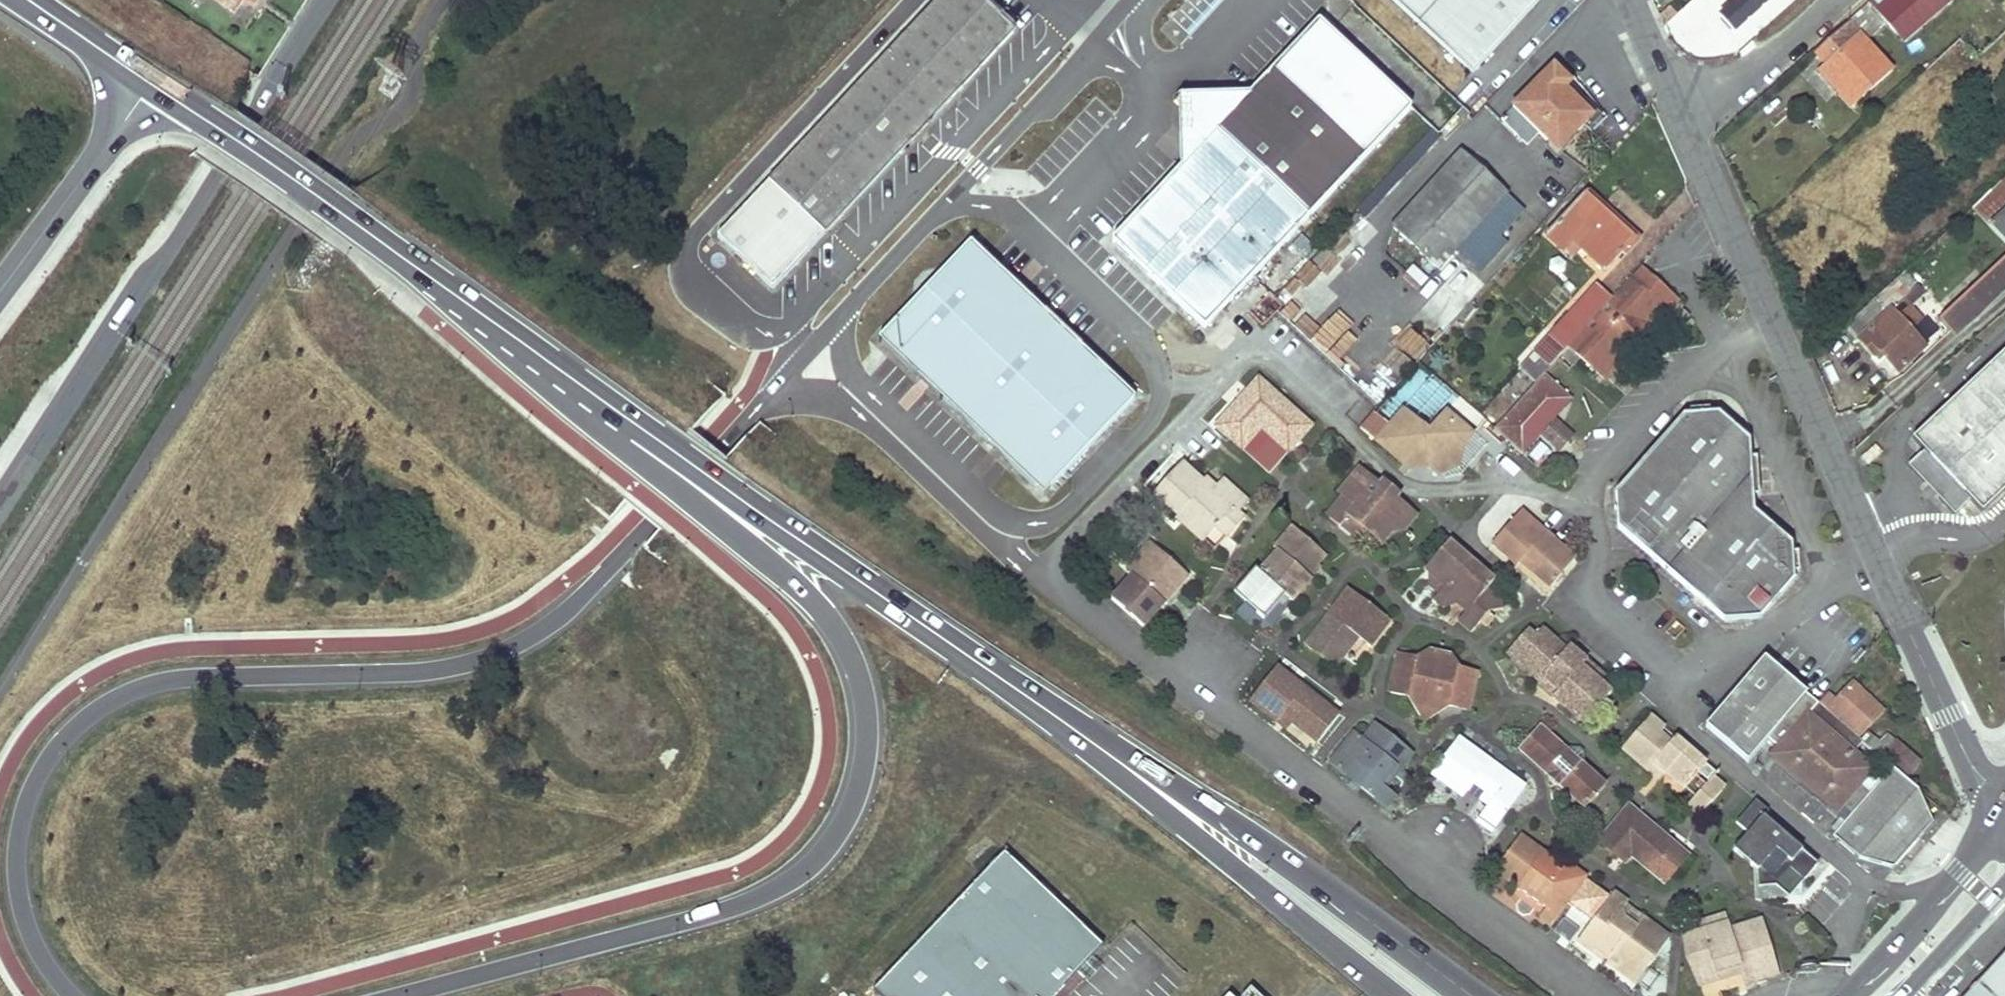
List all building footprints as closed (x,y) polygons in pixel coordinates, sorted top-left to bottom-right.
[(234,9),(241,0),(221,0),(234,9)] [(774,285),(1014,31),(981,0),(937,0),(879,62),(717,233),(774,285)] [(1475,73),(1538,1),(1537,0),(1393,0),(1475,73)] [(1732,36),(1782,2),(1780,0),(1738,0),(1717,14),(1732,36)] [(1881,0),(1870,0),(1866,3),(1872,10),(1901,43),(1912,34),(1885,4),(1881,0)] [(1912,34),(1921,25),(1899,0),(1890,0),(1885,4),(1912,34)] [(1846,22),(1852,28),(1872,10),(1866,3),(1846,22)] [(1203,325),(1409,107),(1317,19),(1248,92),(1180,164),(1110,238),(1203,325)] [(1852,28),(1846,22),(1813,51),(1825,64),(1842,83),(1834,90),(1848,106),(1889,70),(1852,28)] [(1817,72),(1834,90),(1842,83),(1825,64),(1817,72)] [(1551,67),(1546,73),(1563,89),(1569,83),(1551,67)] [(1574,133),(1591,115),(1563,89),(1546,73),(1500,121),(1526,145),(1537,133),(1551,145),(1566,128),(1574,133)] [(1176,96),(1180,164),(1248,92),(1176,96)] [(1574,133),(1566,128),(1551,145),(1558,151),(1574,133)] [(1454,251),(1505,194),(1460,154),(1392,228),(1437,269),(1454,251)] [(1984,195),(2002,214),(2004,211),(2004,175),(1984,195)] [(1454,251),(1474,269),(1526,212),(1505,194),(1454,251)] [(1580,250),(1604,271),(1633,239),(1584,194),(1546,235),(1572,259),(1580,250)] [(1984,195),(1970,208),(2004,246),(2004,211),(2002,214),(1984,195)] [(1526,212),(1474,269),(1480,274),(1500,252),(1506,256),(1513,249),(1508,244),(1532,218),(1526,212)] [(1042,494),(1135,397),(970,239),(877,335),(1042,494)] [(1287,307),(1310,317),(1314,306),(1332,314),(1352,266),(1311,250),(1287,307)] [(1937,320),(1948,332),(1976,306),(1981,311),(2004,289),(2004,256),(1937,320)] [(1568,345),(1604,377),(1676,297),(1641,265),(1611,298),(1568,345)] [(1901,273),(1844,324),(1857,337),(1855,339),(1871,357),(1877,351),(1881,356),(1895,372),(1922,348),(1908,332),(1920,321),(1906,306),(1921,293),(1910,282),(1916,277),(1910,270),(1904,275),(1901,273)] [(1549,333),(1566,348),(1568,345),(1611,298),(1594,283),(1549,333)] [(1451,306),(1461,314),(1472,302),(1463,293),(1451,306)] [(1976,306),(1948,332),(1953,337),(1981,311),(1976,306)] [(1352,365),(1369,345),(1342,322),(1324,342),(1352,365)] [(1535,352),(1550,366),(1566,348),(1549,333),(1533,351),(1535,352)] [(1936,469),(1951,485),(1936,500),(1950,516),(1967,502),(1978,514),(2004,489),(2004,349),(1909,438),(1921,451),(1904,466),(1920,483),(1936,469)] [(1877,351),(1871,357),(1876,362),(1881,356),(1877,351)] [(1524,364),(1539,378),(1544,372),(1550,366),(1535,352),(1524,364)] [(1557,416),(1572,398),(1544,372),(1539,378),(1494,424),(1500,437),(1510,447),(1523,452),(1542,431),(1557,416)] [(1285,448),(1308,424),(1256,376),(1212,422),(1238,446),(1257,424),(1285,448)] [(1618,528),(1669,571),(1760,472),(1757,454),(1751,455),(1748,439),(1717,411),(1709,412),(1708,406),(1689,408),(1689,415),(1682,416),(1614,494),(1618,528)] [(1402,411),(1375,442),(1401,465),(1411,454),(1426,467),(1436,475),(1454,454),(1471,434),(1444,412),(1427,432),(1402,411)] [(1542,431),(1558,445),(1572,430),(1557,416),(1542,431)] [(1411,454),(1401,465),(1408,470),(1410,468),(1426,467),(1411,454)] [(1454,454),(1436,475),(1457,469),(1454,454)] [(1177,457),(1148,489),(1173,512),(1175,510),(1202,533),(1211,523),(1227,506),(1232,510),(1244,497),(1218,475),(1212,480),(1208,486),(1198,477),(1177,457)] [(1364,529),(1378,540),(1387,530),(1401,527),(1412,514),(1392,496),(1377,484),(1355,467),(1335,491),(1338,493),(1352,503),(1345,513),(1364,529)] [(1951,485),(1936,469),(1920,483),(1936,500),(1951,485)] [(1198,477),(1208,486),(1212,480),(1203,472),(1198,477)] [(1760,472),(1669,571),(1724,619),(1760,616),(1792,579),(1794,569),(1801,570),(1802,551),(1795,550),(1795,540),(1757,507),(1756,491),(1762,490),(1760,472)] [(1380,480),(1377,484),(1392,496),(1395,492),(1380,480)] [(1338,493),(1322,512),(1355,540),(1364,529),(1345,513),(1352,503),(1338,493)] [(1227,506),(1211,523),(1222,534),(1238,516),(1232,510),(1227,506)] [(1202,533),(1175,510),(1173,512),(1170,516),(1197,539),(1202,533)] [(1515,565),(1518,562),(1523,555),(1534,564),(1529,571),(1546,586),(1573,557),(1519,510),(1489,542),(1515,565)] [(1230,590),(1262,616),(1282,592),(1290,598),(1309,575),(1305,572),(1315,561),(1322,551),(1288,522),(1270,542),(1275,545),(1255,568),(1251,565),(1230,590)] [(1454,618),(1469,630),(1486,609),(1474,598),(1491,578),(1446,539),(1421,567),(1427,571),(1441,581),(1435,588),(1429,597),(1439,605),(1453,601),(1461,608),(1454,618)] [(1125,574),(1105,595),(1137,624),(1159,601),(1152,595),(1175,569),(1143,540),(1118,568),(1125,574)] [(1518,562),(1529,571),(1534,564),(1523,555),(1518,562)] [(1315,561),(1305,572),(1309,575),(1319,564),(1315,561)] [(1175,569),(1152,595),(1159,601),(1182,575),(1175,569)] [(1435,588),(1441,581),(1427,571),(1425,582),(1435,588)] [(1491,578),(1474,598),(1486,609),(1498,605),(1491,578)] [(1335,666),(1357,636),(1370,645),(1389,621),(1346,590),(1305,644),(1335,666)] [(1550,695),(1581,723),(1608,692),(1595,680),(1578,666),(1584,659),(1566,644),(1564,647),(1540,626),(1533,634),(1525,627),(1505,650),(1537,679),(1541,674),(1557,687),(1550,695)] [(1440,643),(1429,652),(1448,655),(1440,643)] [(1447,704),(1467,708),(1476,671),(1454,666),(1448,655),(1429,652),(1418,659),(1399,654),(1389,690),(1409,695),(1416,707),(1435,711),(1439,702),(1447,704)] [(1854,856),(1892,867),(1931,823),(1917,790),(1905,779),(1892,768),(1881,780),(1871,792),(1859,782),(1869,770),(1849,752),(1859,740),(1857,737),(1817,703),(1762,656),(1703,723),(1746,761),(1765,738),(1777,747),(1771,754),(1835,809),(1838,805),(1851,815),(1832,836),(1854,856)] [(1584,659),(1578,666),(1595,680),(1600,674),(1584,659)] [(1317,741),(1338,713),(1275,666),(1249,701),(1277,721),(1284,712),(1291,716),(1288,720),(1317,741)] [(1550,695),(1557,687),(1541,674),(1537,679),(1535,682),(1550,695)] [(1853,682),(1849,687),(1878,713),(1883,709),(1853,682)] [(1857,737),(1878,713),(1849,687),(1837,701),(1827,692),(1817,703),(1857,737)] [(1435,711),(1416,707),(1424,719),(1435,711)] [(1291,716),(1284,712),(1277,721),(1277,722),(1283,726),(1288,720),(1291,716)] [(1646,713),(1618,746),(1643,767),(1650,760),(1664,771),(1680,785),(1694,769),(1701,761),(1670,734),(1665,739),(1655,730),(1660,725),(1646,713)] [(1360,787),(1387,807),(1395,794),(1381,784),(1394,766),(1399,769),(1412,751),(1374,723),(1363,738),(1354,731),(1330,765),(1345,776),(1354,763),(1369,774),(1360,787)] [(1539,728),(1520,750),(1546,772),(1548,778),(1554,783),(1558,782),(1583,804),(1603,783),(1581,765),(1581,752),(1576,748),(1566,747),(1564,749),(1539,728)] [(1859,740),(1871,750),(1879,741),(1867,731),(1859,740)] [(1905,779),(1919,762),(1885,733),(1879,741),(1871,750),(1892,768),(1905,779)] [(1492,829),(1523,786),(1486,760),(1481,767),(1451,745),(1432,773),(1462,794),(1470,783),(1492,799),(1478,819),(1492,829)] [(1664,771),(1650,760),(1643,767),(1657,779),(1664,771)] [(1701,761),(1694,769),(1706,780),(1710,775),(1713,771),(1701,761)] [(1354,763),(1345,776),(1360,787),(1369,774),(1354,763)] [(1859,782),(1871,792),(1881,780),(1869,770),(1859,782)] [(1698,814),(1722,786),(1710,775),(1706,780),(1685,804),(1698,814)] [(1630,854),(1663,881),(1685,853),(1628,805),(1600,839),(1616,853),(1621,846),(1630,854)] [(1739,814),(1723,833),(1750,856),(1759,864),(1755,868),(1779,889),(1792,873),(1800,880),(1813,865),(1795,849),(1798,846),(1754,808),(1745,819),(1739,814)] [(1538,915),(1551,924),(1572,894),(1562,886),(1572,872),(1559,863),(1519,834),(1495,870),(1517,885),(1545,906),(1540,912),(1538,915)] [(1630,854),(1621,846),(1616,853),(1625,860),(1630,854)] [(871,990),(877,995),(1054,995),(1077,972),(1091,956),(1102,945),(1055,900),(1037,884),(1034,880),(1019,866),(1004,851),(871,990)] [(1755,868),(1759,864),(1750,856),(1745,860),(1755,868)] [(1572,872),(1562,886),(1572,894),(1585,875),(1562,858),(1559,863),(1572,872)] [(1019,866),(1034,880),(1038,876),(1023,862),(1019,866)] [(1800,880),(1792,873),(1779,889),(1787,896),(1800,880)] [(1037,884),(1055,900),(1059,895),(1042,879),(1037,884)] [(1540,912),(1545,906),(1517,885),(1512,892),(1540,912)] [(1636,924),(1641,917),(1625,904),(1627,901),(1612,890),(1609,895),(1618,901),(1623,915),(1636,924)] [(1647,967),(1668,937),(1641,917),(1636,924),(1623,915),(1618,901),(1609,895),(1576,941),(1592,952),(1594,947),(1607,957),(1609,954),(1620,962),(1617,967),(1633,979),(1643,964),(1647,967)] [(1698,922),(1701,930),(1728,920),(1725,913),(1698,922)] [(1779,972),(1761,917),(1730,928),(1728,920),(1701,930),(1685,935),(1701,985),(1734,973),(1731,967),(1740,964),(1744,976),(1746,983),(1779,972)] [(1594,947),(1592,952),(1616,970),(1617,967),(1620,962),(1609,954),(1607,957),(1594,947)] [(1963,995),(2004,995),(2004,952),(1963,995)] [(1091,956),(1077,972),(1083,978),(1098,962),(1091,956)] [(1647,967),(1643,964),(1633,979),(1637,982),(1647,967)] [(1734,973),(1701,985),(1720,995),(1728,981),(1744,976),(1740,964),(1731,967),(1734,973)]
